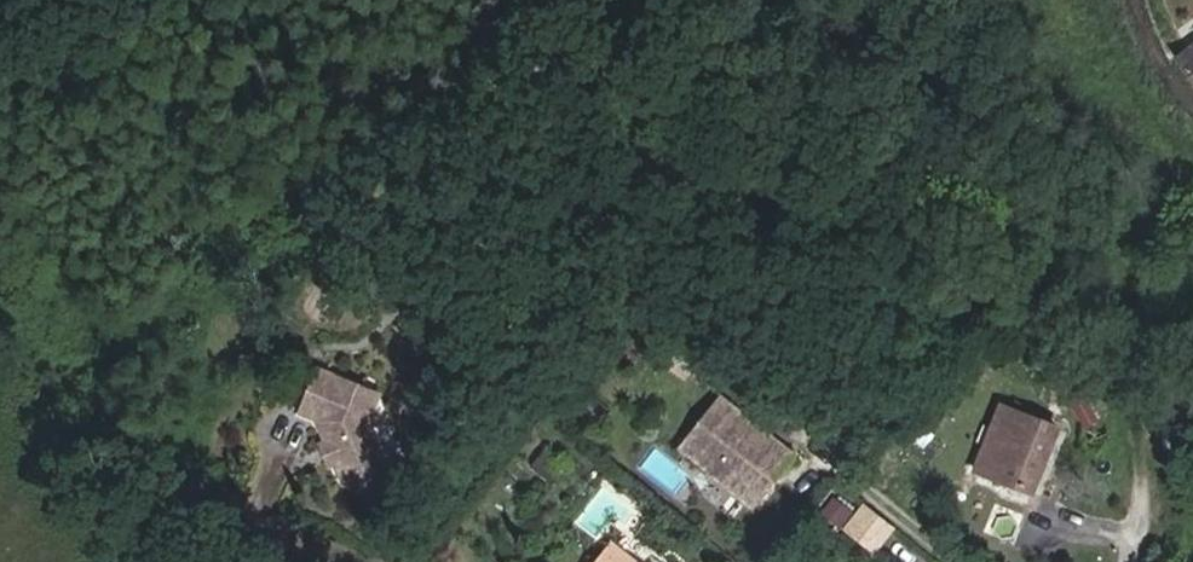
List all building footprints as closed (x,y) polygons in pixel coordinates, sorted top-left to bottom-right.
[(1182,15),(1192,30),(1192,6),(1182,15)] [(1182,15),(1162,30),(1183,59),(1192,51),(1192,30),(1182,15)] [(1183,59),(1192,72),(1192,51),(1183,59)] [(365,383),(323,365),(305,408),(322,417),(330,438),(338,444),(340,450),(339,459),(347,481),(385,497),(403,454),(384,446),(372,418),(359,412),(356,405),(365,383)] [(384,391),(365,383),(356,405),(359,412),(372,418),(384,391)] [(726,395),(685,445),(749,498),(776,466),(782,471),(797,454),(726,395)] [(1034,492),(1059,431),(1003,407),(979,469),(1034,492)] [(570,453),(546,434),(529,456),(552,475),(570,453)] [(324,441),(332,462),(339,459),(340,450),(338,444),(330,438),(324,441)] [(782,471),(776,466),(749,498),(755,503),(782,471)] [(705,487),(737,516),(746,506),(715,477),(705,487)] [(897,528),(866,503),(844,528),(875,554),(897,528)] [(617,542),(600,561),(641,561),(617,542)]
